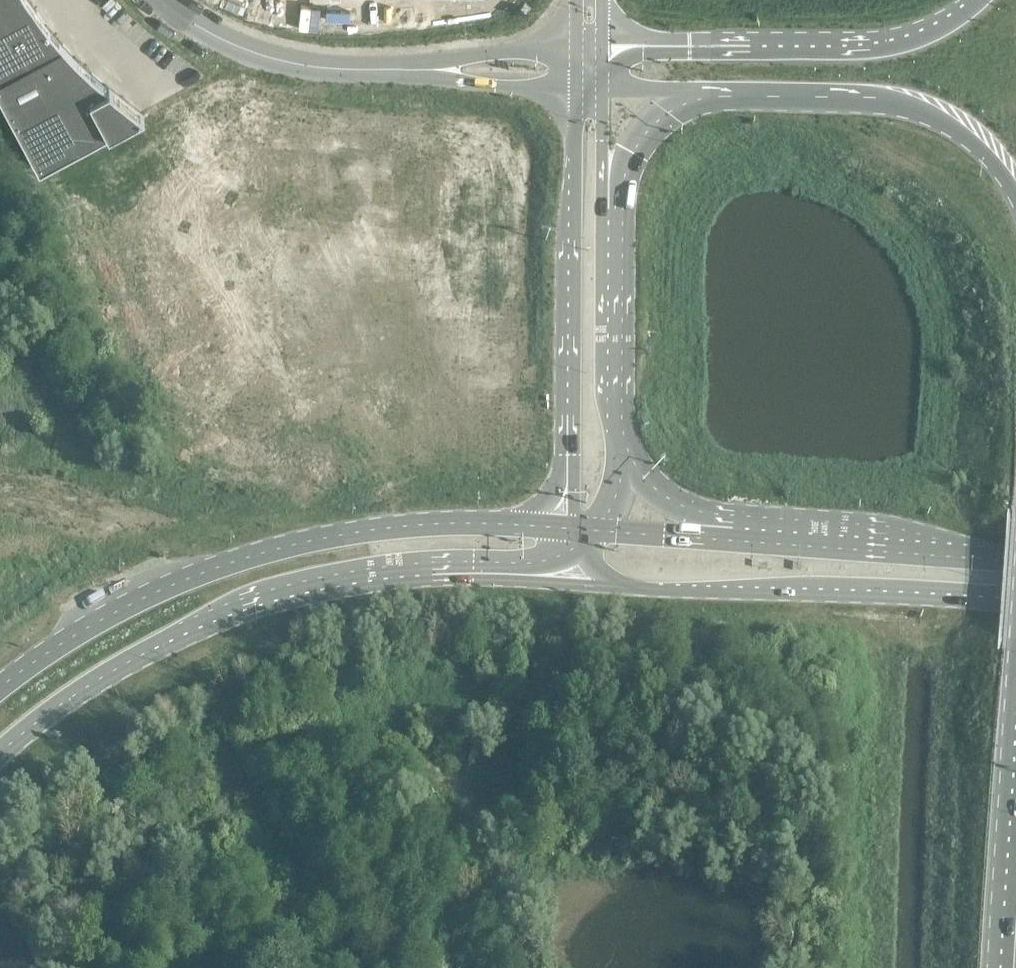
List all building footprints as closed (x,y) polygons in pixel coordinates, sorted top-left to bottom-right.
[(0,6),(0,74),(60,42),(57,39),(50,30),(45,25),(34,9),(28,0),(12,0),(0,6)] [(60,42),(0,74),(0,95),(10,114),(89,72),(79,63),(75,59),(60,42)] [(103,84),(89,72),(10,114),(38,167),(118,125),(118,124),(141,112),(136,108),(125,101),(115,93),(103,84)]
